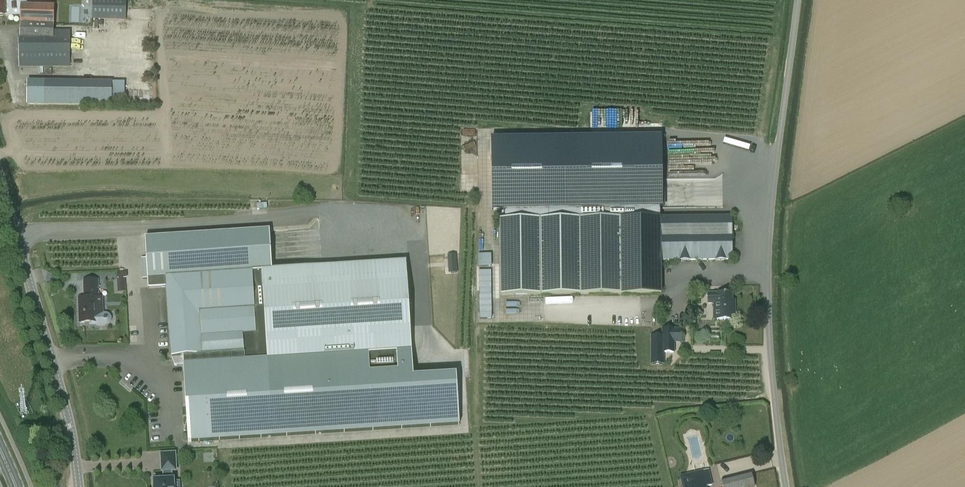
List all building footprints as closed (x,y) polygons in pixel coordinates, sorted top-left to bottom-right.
[(126,20),(126,0),(92,0),(92,19),(126,20)] [(81,6),(54,6),(41,5),(23,4),(20,4),(20,9),(18,9),(18,4),(0,5),(0,17),(5,17),(20,17),(19,39),(18,39),(19,67),(71,67),(71,39),(70,39),(70,31),(54,30),(54,25),(81,26),(81,6)] [(69,82),(63,82),(63,105),(112,106),(112,86),(112,82),(69,81),(69,82)] [(45,105),(45,82),(28,82),(28,104),(45,105)] [(661,136),(491,138),(492,210),(504,210),(505,219),(499,219),(500,265),(500,296),(580,295),(662,294),(661,261),(732,260),(732,237),(731,217),(662,218),(661,136)] [(372,381),(370,381),(368,354),(371,353),(412,351),(406,262),(272,271),(270,230),(145,238),(147,289),(166,287),(170,358),(184,358),(188,442),(453,425),(459,425),(456,375),(372,381)] [(491,254),(479,254),(479,266),(487,266),(491,266),(491,265),(491,254)] [(117,279),(116,279),(117,285),(117,288),(118,292),(126,292),(126,289),(125,278),(127,278),(127,272),(124,273),(123,269),(120,270),(120,272),(117,273),(117,279)] [(99,279),(83,280),(83,298),(78,298),(79,323),(96,323),(97,326),(108,325),(108,316),(103,316),(102,297),(99,297),(99,279)] [(716,293),(716,294),(708,294),(708,305),(713,305),(713,321),(735,321),(735,310),(735,301),(732,301),(732,293),(716,293)] [(682,329),(675,329),(675,327),(661,327),(661,354),(675,354),(675,343),(682,343),(682,329)] [(161,473),(163,473),(163,481),(153,482),(153,486),(174,486),(174,481),(172,481),(172,473),(177,472),(176,454),(160,454),(161,473)] [(687,476),(688,484),(689,486),(706,486),(711,485),(708,471),(687,476)] [(751,474),(721,481),(723,486),(754,486),(751,474)]
